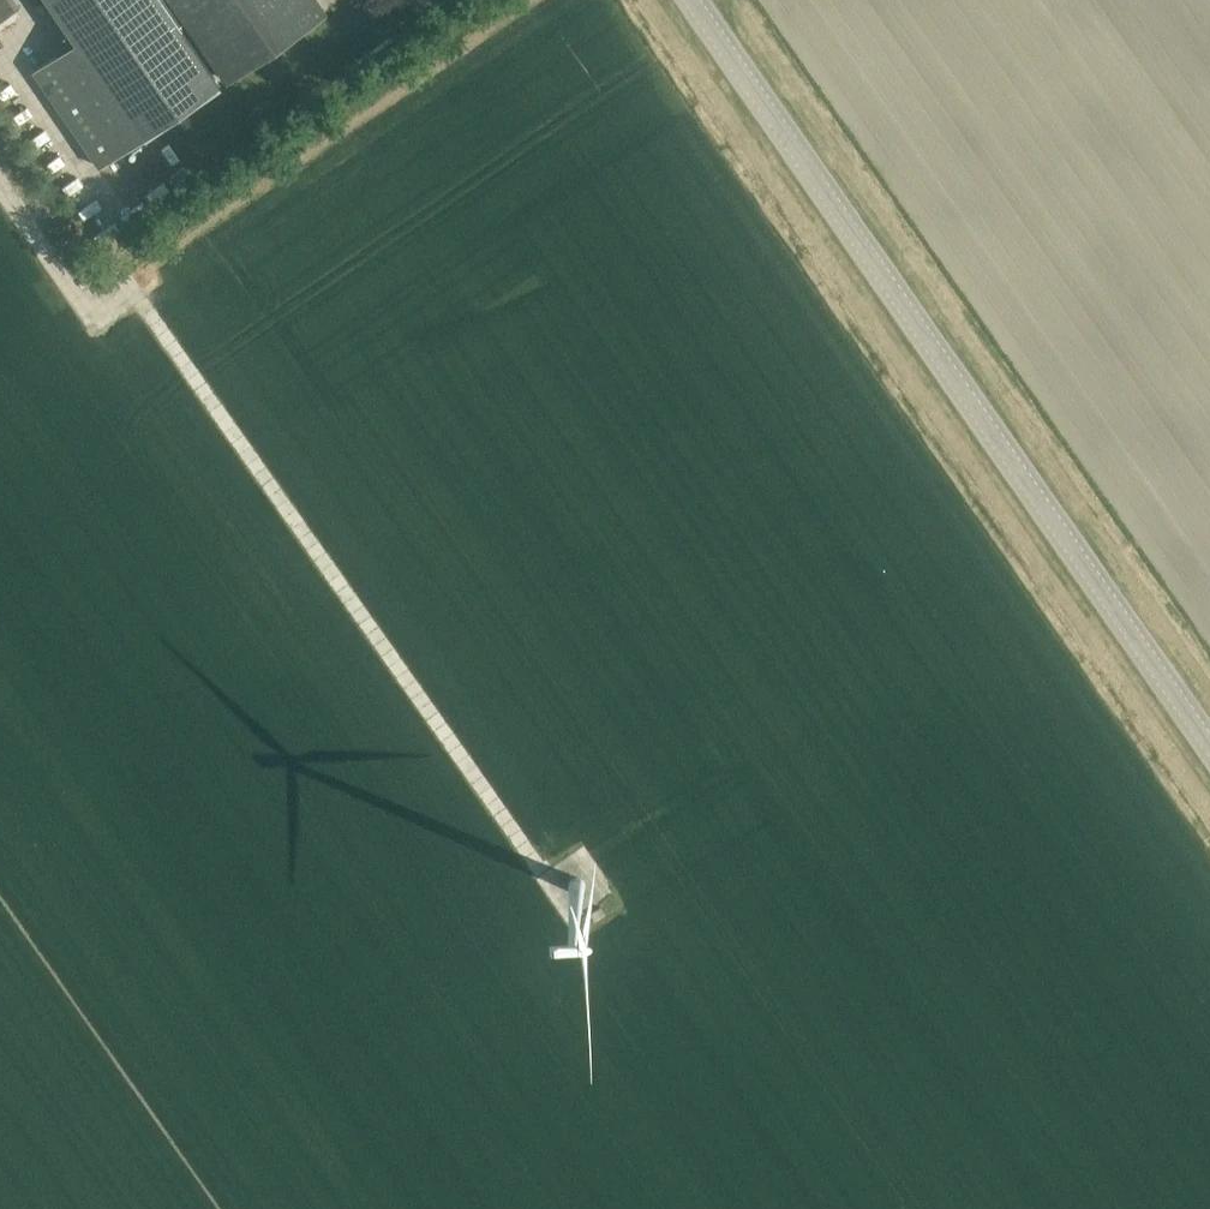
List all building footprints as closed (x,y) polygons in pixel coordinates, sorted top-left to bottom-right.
[(20,7),(15,0),(0,0),(0,20),(20,7)] [(323,13),(314,0),(50,0),(78,41),(34,71),(100,167),(220,85),(179,26),(185,22),(225,81),(323,13)] [(116,199),(137,190),(131,176),(110,184),(116,199)]
